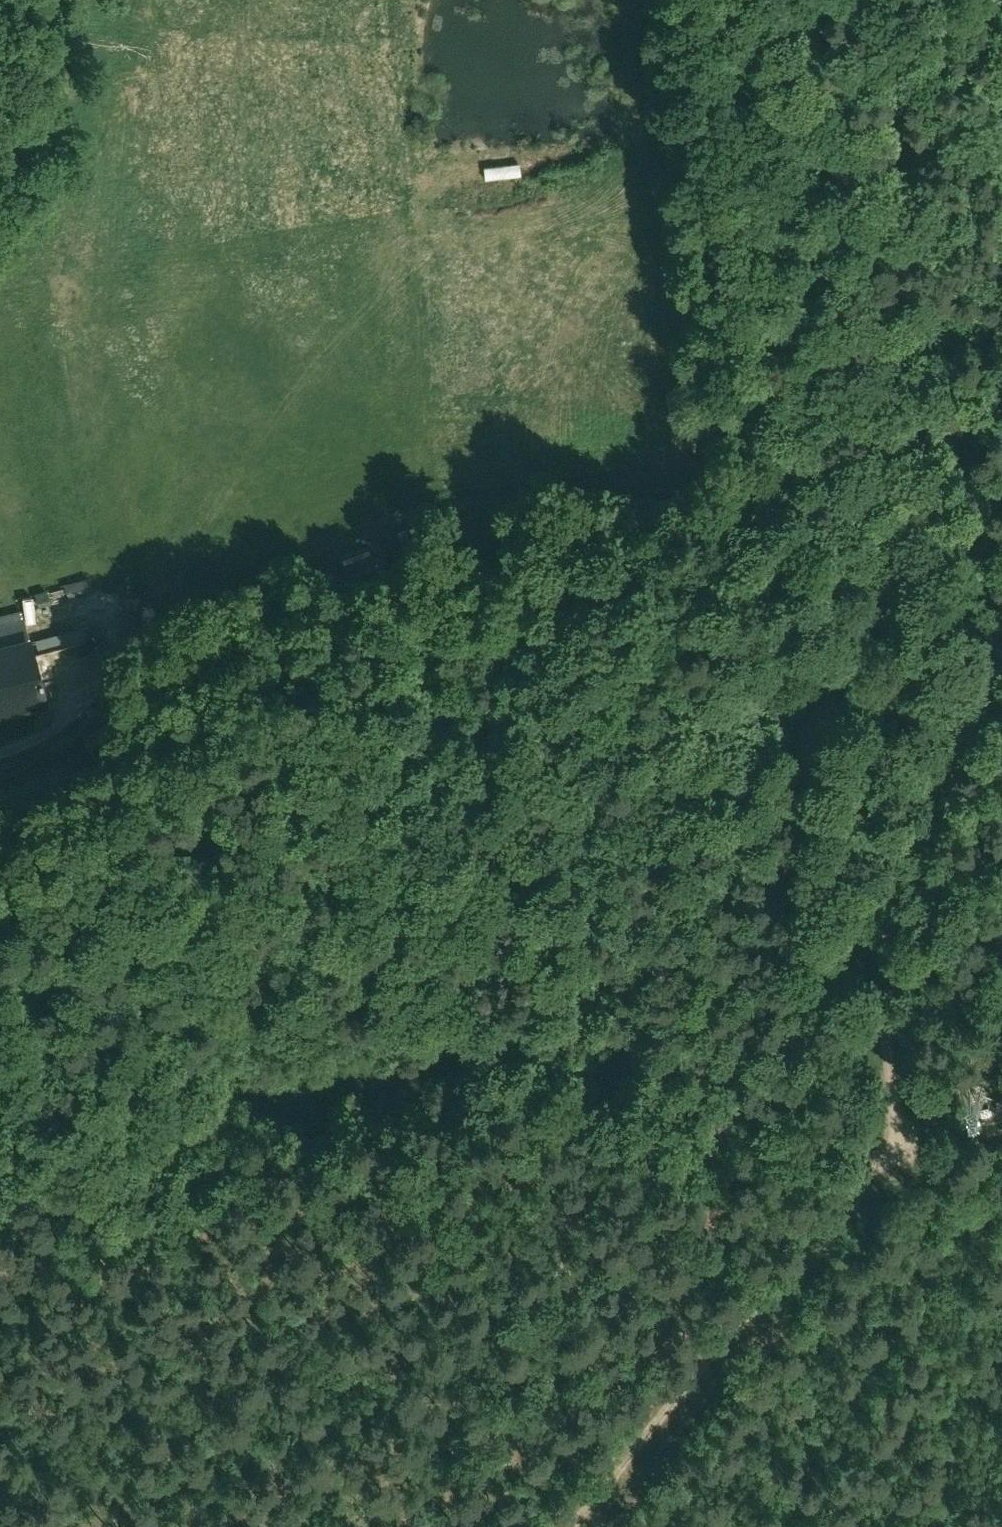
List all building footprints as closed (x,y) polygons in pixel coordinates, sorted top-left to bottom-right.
[(81,588),(59,594),(67,624),(88,619),(81,588)] [(34,644),(28,621),(0,628),(0,733),(56,717),(50,694),(51,693),(36,643),(34,644)]
